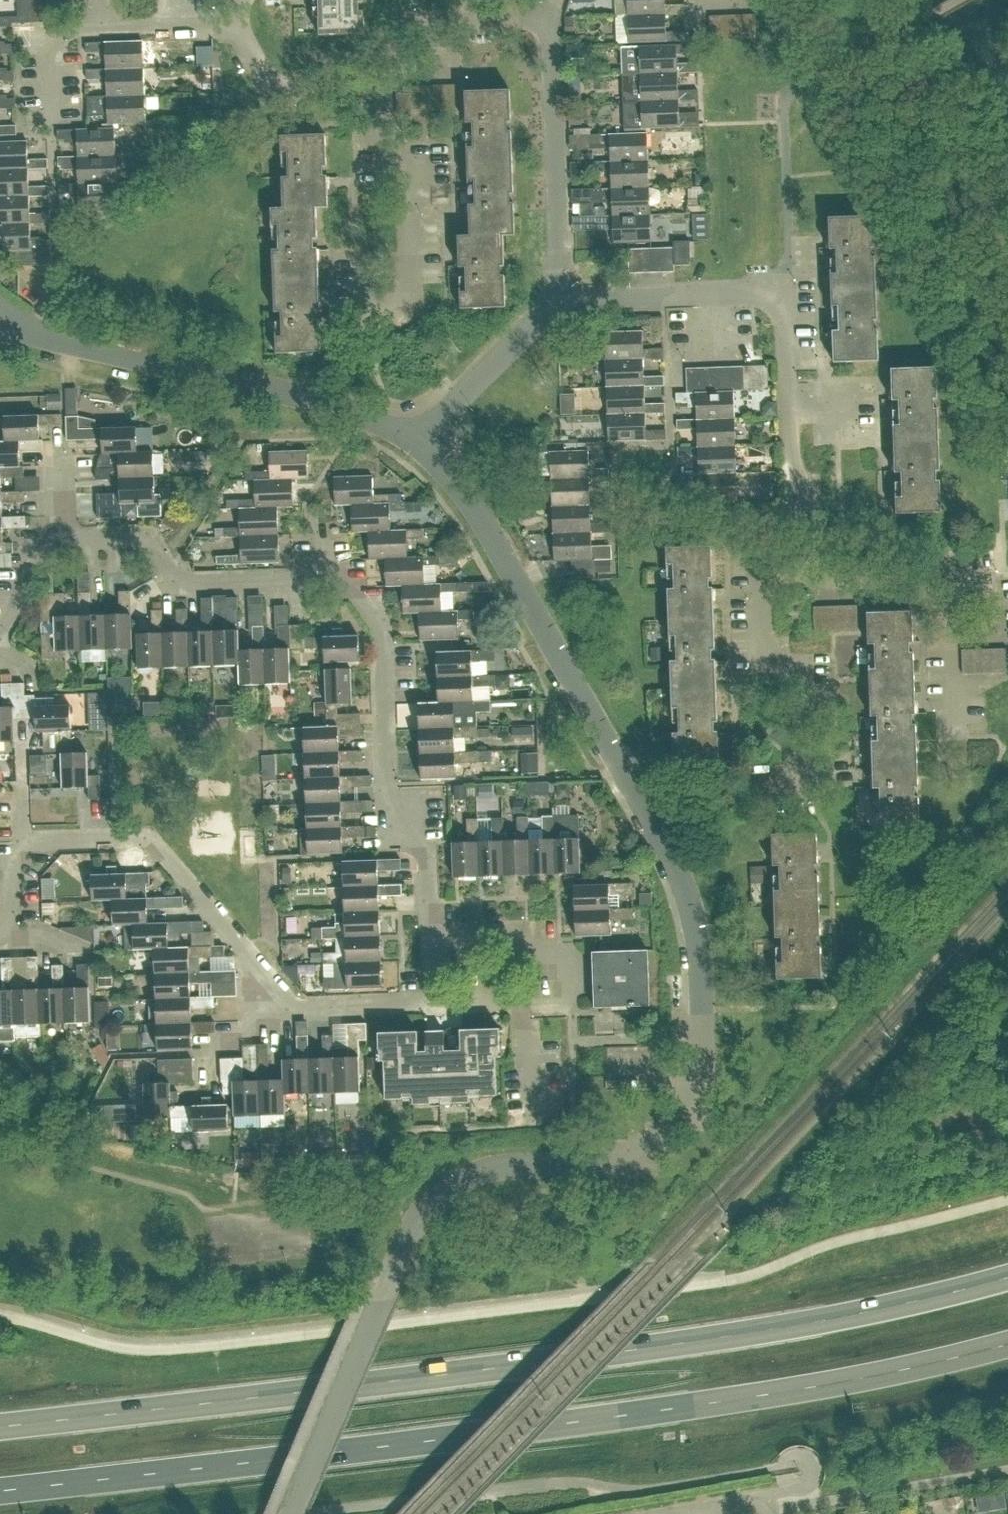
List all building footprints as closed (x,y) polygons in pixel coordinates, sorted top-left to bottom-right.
[(31,24),(30,0),(18,0),(19,24),(31,24)] [(42,23),(41,0),(30,0),(31,24),(42,23)] [(42,23),(54,23),(53,0),(41,0),(42,23)] [(311,10),(319,10),(320,36),(365,35),(364,0),(311,0),(311,10)] [(666,0),(628,0),(629,16),(666,15),(666,0)] [(672,16),(685,15),(685,5),(672,6),(672,16)] [(666,15),(629,16),(620,17),(616,22),(616,39),(621,44),(667,43),(666,15)] [(711,41),(722,41),(722,17),(710,17),(711,41)] [(722,41),(734,41),(733,17),(722,17),(722,41)] [(14,28),(13,18),(0,18),(0,28),(14,28)] [(673,42),(687,42),(686,32),(672,33),(673,42)] [(108,71),(145,70),(144,42),(107,43),(108,71)] [(87,53),(101,52),(101,43),(86,43),(87,53)] [(14,55),(14,45),(0,45),(0,55),(14,55)] [(623,75),(678,73),(677,47),(640,48),(622,48),(623,75)] [(684,74),(698,73),(697,64),(684,64),(684,74)] [(88,80),(102,79),(102,70),(87,70),(88,80)] [(109,98),(146,96),(145,70),(108,71),(109,97),(109,98)] [(16,82),(15,72),(0,72),(0,83),(16,82)] [(624,102),(679,100),(678,73),(623,75),(624,102)] [(429,110),(435,110),(434,86),(423,87),(423,111),(429,110)] [(435,110),(446,110),(445,86),(434,86),(435,110)] [(445,86),(446,110),(449,110),(458,110),(457,86),(445,86)] [(412,118),(412,111),(411,87),(403,87),(403,94),(397,94),(397,118),(412,118)] [(468,165),(513,163),(510,91),(465,92),(468,165)] [(686,101),(699,100),(698,91),(685,91),(686,101)] [(109,98),(109,97),(88,97),(89,116),(109,115),(110,125),(147,124),(146,96),(109,98)] [(17,109),(16,99),(0,100),(0,110),(17,109)] [(679,100),(624,102),(625,131),(680,129),(679,100)] [(686,128),(700,128),(699,118),(686,119),(686,128)] [(18,136),(17,126),(0,127),(0,137),(18,136)] [(79,158),(117,156),(116,129),(78,130),(79,158)] [(59,140),(72,140),(72,130),(58,131),(59,140)] [(610,135),(611,149),(611,164),(648,162),(647,134),(610,135)] [(590,136),(590,145),(590,146),(604,145),(604,135),(590,136)] [(317,209),(329,209),(329,197),(328,178),(326,136),(322,136),(281,137),(283,177),(284,209),(284,210),(317,209)] [(0,143),(0,170),(29,169),(29,170),(49,169),(49,160),(29,160),(28,142),(0,143)] [(80,185),(118,184),(117,156),(79,158),(80,185)] [(60,167),(73,167),(73,157),(59,157),(60,167)] [(591,171),(605,171),(605,162),(591,163),(591,171)] [(612,191),(649,189),(648,162),(611,164),(612,191)] [(503,236),(515,236),(513,163),(468,165),(470,227),(470,236),(470,237),(503,236)] [(30,196),(29,170),(29,169),(0,170),(0,197),(30,196)] [(61,194),(74,194),(74,185),(74,184),(61,184),(61,194)] [(118,184),(80,185),(81,194),(81,212),(118,211),(118,184)] [(36,197),(50,196),(50,186),(36,187),(36,197)] [(612,191),(613,218),(650,217),(650,206),(654,206),(660,204),(661,200),(661,194),(660,191),(654,189),(649,189),(612,191)] [(592,191),(592,199),(606,199),(606,190),(592,191)] [(31,224),(30,196),(0,197),(0,225),(31,224)] [(319,250),(317,209),(284,210),(284,209),(272,209),(273,247),(274,282),(320,280),(319,270),(319,250)] [(37,224),(46,224),(51,224),(51,214),(37,214),(37,224)] [(693,215),(694,240),(709,239),(708,215),(693,215)] [(650,217),(613,218),(614,244),(651,243),(650,217)] [(831,291),(876,290),(874,217),(828,219),(829,230),(831,291)] [(0,225),(0,253),(19,252),(19,267),(53,266),(53,257),(52,245),(52,241),(32,242),(31,224),(0,225)] [(506,308),(503,236),(470,237),(470,236),(459,236),(459,246),(461,310),(506,308)] [(674,249),(675,266),(691,266),(690,242),(674,243),(674,249)] [(652,274),(663,273),(662,249),(651,250),(652,274)] [(675,273),(675,266),(674,249),(662,249),(663,273),(675,273)] [(629,274),(641,274),(640,250),(628,250),(629,274)] [(641,274),(652,274),(651,250),(640,250),(641,274)] [(320,280),(274,282),(275,314),(277,355),(322,353),(321,309),(320,291),(320,280)] [(876,290),(831,291),(833,351),(834,364),(879,362),(876,290)] [(598,361),(606,361),(643,359),(642,331),(605,333),(606,344),(598,344),(598,361)] [(649,360),(663,360),(663,350),(649,350),(649,360)] [(607,388),(644,387),(643,359),(606,361),(607,388)] [(755,367),(756,392),(768,391),(767,366),(755,367)] [(733,392),(745,392),(743,367),(732,368),(733,392)] [(745,392),(756,392),(755,367),(743,367),(745,392)] [(710,393),(722,393),(721,368),(709,369),(710,393)] [(722,393),(733,392),(732,368),(721,368),(722,393)] [(687,394),(699,394),(698,369),(686,370),(687,394)] [(699,394),(710,393),(709,369),(698,369),(699,394)] [(894,443),(939,441),(937,369),(891,370),(892,381),(894,443)] [(650,387),(664,387),(664,377),(650,377),(650,387)] [(608,415),(645,414),(644,387),(607,388),(608,415)] [(697,421),(734,420),(733,393),(696,394),(697,421)] [(677,404),(690,404),(690,395),(676,395),(677,404)] [(42,410),(63,409),(62,396),(41,397),(42,410)] [(651,414),(665,414),(665,404),(651,404),(651,414)] [(569,427),(597,425),(597,405),(568,407),(569,427)] [(645,414),(608,415),(609,443),(646,441),(645,414)] [(40,442),(40,441),(40,427),(63,426),(62,415),(5,417),(6,443),(5,444),(40,442)] [(103,455),(119,454),(138,453),(137,428),(96,429),(96,420),(80,421),(79,417),(67,417),(68,441),(103,440),(103,455)] [(698,449),(735,447),(734,420),(697,421),(698,449)] [(678,431),(692,430),(691,421),(677,421),(678,431)] [(652,441),(666,441),(666,430),(652,431),(652,441)] [(21,467),(20,453),(43,452),(43,441),(40,441),(40,442),(5,444),(6,443),(0,443),(0,468),(21,467)] [(939,441),(894,443),(896,515),(942,514),(939,441)] [(699,476),(736,474),(735,447),(698,449),(699,476)] [(679,459),(693,458),(693,448),(678,448),(679,459)] [(293,479),(293,480),(309,479),(308,451),(270,452),(270,472),(254,473),(254,481),(293,479)] [(552,481),(590,479),(589,451),(551,453),(552,481)] [(120,480),(155,479),(154,453),(138,453),(119,454),(120,469),(96,470),(96,481),(120,480)] [(2,493),(1,479),(24,478),(24,467),(21,467),(0,468),(0,494),(2,494),(2,493)] [(596,480),(610,479),(609,469),(595,470),(596,480)] [(736,474),(699,476),(701,504),(737,502),(736,474)] [(680,485),(694,485),(694,475),(679,475),(680,485)] [(335,478),(335,506),(351,506),(351,505),(390,504),(389,496),(373,497),(373,477),(335,478)] [(155,479),(120,480),(121,494),(97,495),(98,519),(126,518),(126,505),(138,504),(139,518),(162,517),(161,495),(155,495),(155,479)] [(294,507),(293,480),(293,479),(254,481),(255,500),(239,500),(240,509),(278,508),(294,507)] [(553,508),(590,507),(590,479),(552,481),(553,508)] [(3,518),(2,504),(25,504),(25,493),(2,493),(2,494),(0,494),(0,519),(3,519),(3,518)] [(403,496),(389,496),(390,504),(404,503),(403,496)] [(597,507),(610,507),(610,497),(596,497),(597,507)] [(368,532),(391,531),(390,513),(406,512),(406,503),(404,503),(390,504),(351,505),(351,506),(352,533),(368,533),(368,532)] [(554,535),(591,534),(590,507),(553,508),(554,535)] [(279,535),(278,508),(240,509),(241,529),(224,529),(224,538),(241,538),(241,537),(279,535)] [(3,544),(3,529),(26,528),(25,518),(3,518),(3,519),(0,519),(0,544),(3,544)] [(597,534),(611,534),(611,524),(597,524),(597,534)] [(423,539),(423,530),(368,532),(368,533),(369,560),(385,560),(386,559),(407,558),(407,540),(423,539)] [(591,534),(554,535),(555,562),(592,561),(591,534)] [(225,566),(226,566),(280,564),(279,535),(241,537),(241,538),(242,556),(225,556),(225,566)] [(669,621),(714,620),(713,597),(713,590),(712,547),(666,549),(668,594),(669,621)] [(598,561),(612,561),(612,551),(598,551),(598,561)] [(440,566),(440,557),(407,558),(386,559),(385,560),(387,588),(402,587),(402,586),(425,585),(424,567),(440,566)] [(489,583),(457,584),(457,593),(494,592),(489,583)] [(419,613),(442,612),(441,594),(457,593),(457,584),(425,585),(402,586),(402,587),(403,614),(419,614),(419,613)] [(106,616),(107,651),(133,650),(131,592),(120,592),(121,615),(106,616)] [(107,651),(106,616),(91,616),(90,593),(79,594),(80,617),(81,617),(82,651),(107,651)] [(81,617),(80,617),(65,617),(65,595),(41,595),(42,623),(55,623),(55,635),(43,636),(44,659),(65,658),(65,652),(82,651),(81,617)] [(212,632),(214,667),(239,666),(240,666),(239,651),(240,651),(238,599),(227,599),(228,632),(213,632),(212,632)] [(187,633),(189,667),(214,667),(212,632),(213,632),(212,600),(201,600),(202,632),(188,633),(187,633)] [(847,607),(848,630),(859,630),(858,606),(847,607)] [(830,631),(836,631),(835,607),(824,608),(825,631),(830,631)] [(836,631),(848,630),(847,607),(835,607),(836,631)] [(813,632),(825,631),(824,608),(814,608),(812,608),(813,632)] [(187,633),(188,633),(188,610),(176,611),(177,633),(163,634),(162,634),(163,668),(189,667),(187,633)] [(162,634),(163,634),(162,611),(151,612),(152,634),(136,635),(137,669),(163,668),(162,634)] [(474,621),(473,611),(442,612),(419,613),(419,614),(420,642),(459,640),(458,621),(474,621)] [(869,687),(914,685),(914,681),(914,672),(913,661),(912,612),(866,614),(867,635),(868,645),(868,663),(869,687)] [(671,693),(717,692),(716,669),(716,662),(714,620),(669,621),(670,664),(671,692),(671,693)] [(289,649),(290,650),(324,649),(325,664),(360,663),(359,637),(343,637),(343,629),(333,629),(334,638),(301,639),(301,626),(288,627),(289,649)] [(264,650),(265,650),(264,627),(253,628),(254,651),(240,651),(239,651),(240,666),(239,666),(240,686),(265,685),(264,650)] [(265,685),(291,684),(290,650),(289,649),(288,627),(278,627),(279,650),(265,650),(264,650),(265,685)] [(985,674),(996,673),(995,649),(984,650),(985,674)] [(995,649),(996,673),(1007,673),(1006,649),(995,649)] [(962,675),(973,674),(973,650),(961,651),(962,675)] [(973,674),(985,674),(984,650),(973,650),(973,674)] [(495,651),(437,653),(438,679),(472,678),(472,677),(472,663),(496,662),(495,651)] [(327,729),(361,727),(361,715),(338,716),(337,706),(352,705),(351,670),(325,671),(327,727),(327,729)] [(496,686),(496,676),(472,677),(472,678),(438,679),(439,703),(439,704),(473,703),(473,702),(473,687),(496,686)] [(0,709),(0,743),(15,742),(14,719),(13,719),(12,685),(2,686),(3,709),(0,709)] [(26,697),(25,685),(12,685),(13,719),(14,719),(36,718),(37,733),(44,733),(45,752),(61,751),(60,732),(72,732),(71,705),(56,706),(55,699),(46,699),(46,706),(36,707),(36,697),(26,697)] [(872,758),(917,757),(915,693),(914,685),(869,687),(870,717),(872,758)] [(131,687),(115,688),(115,708),(131,707),(131,687)] [(717,692),(671,693),(673,739),(674,766),(719,765),(719,741),(718,737),(718,734),(717,692)] [(98,694),(89,694),(90,730),(109,730),(109,706),(98,694)] [(454,728),(464,728),(464,713),(490,712),(490,701),(473,702),(473,703),(439,704),(439,703),(418,704),(419,730),(454,729),(454,728)] [(240,706),(232,706),(232,713),(233,718),(241,718),(240,706)] [(362,738),(361,727),(327,729),(327,727),(303,728),(304,754),(339,753),(339,739),(362,738)] [(455,754),(455,753),(454,739),(477,738),(477,727),(464,728),(454,728),(454,729),(419,730),(420,755),(455,754)] [(60,732),(61,751),(63,789),(89,789),(89,800),(101,799),(100,776),(88,777),(88,754),(73,754),(72,732),(60,732)] [(340,779),(340,778),(339,764),(362,763),(362,752),(339,753),(304,754),(305,779),(340,779)] [(455,754),(420,755),(421,781),(456,779),(455,763),(478,763),(478,752),(455,753),(455,754)] [(523,754),(523,773),(538,773),(538,754),(523,754)] [(917,757),(872,758),(875,829),(875,831),(920,829),(917,757)] [(306,805),(341,804),(341,803),(340,789),(363,788),(372,788),(371,777),(363,777),(340,778),(340,779),(305,779),(306,805)] [(549,783),(540,783),(540,795),(550,794),(549,783)] [(342,828),(342,827),(341,814),(365,813),(364,802),(341,803),(341,804),(306,805),(307,829),(307,830),(342,829),(342,828)] [(553,840),(555,874),(581,873),(580,858),(588,857),(591,854),(591,846),(588,843),(580,843),(579,815),(553,817),(554,840),(553,840)] [(529,841),(529,830),(529,817),(518,818),(519,841),(504,841),(503,842),(505,876),(530,875),(528,841),(529,841)] [(528,841),(530,875),(555,874),(553,840),(554,840),(553,817),(542,817),(543,840),(529,841),(528,841)] [(503,842),(504,841),(503,818),(493,819),(493,842),(479,842),(478,842),(479,877),(505,876),(503,842)] [(478,842),(479,842),(478,819),(467,820),(468,843),(452,843),(454,878),(479,877),(478,842)] [(375,827),(365,828),(342,828),(342,829),(307,830),(307,829),(301,830),(302,855),(343,854),(342,839),(375,838),(375,827)] [(774,908),(820,906),(818,863),(817,843),(817,834),(772,836),(774,908)] [(378,888),(378,887),(378,872),(401,871),(401,860),(343,863),(344,888),(378,888)] [(112,900),(128,900),(127,886),(150,886),(150,874),(117,875),(117,867),(107,867),(107,875),(91,876),(92,902),(112,901),(112,900)] [(610,911),(610,910),(609,896),(632,895),(632,884),(574,886),(575,912),(610,911)] [(345,914),(380,912),(379,898),(402,897),(402,886),(378,887),(378,888),(344,888),(345,914)] [(128,900),(112,900),(112,901),(113,926),(133,926),(133,925),(148,924),(147,909),(171,909),(171,898),(128,900)] [(171,898),(171,909),(184,908),(183,898),(171,898)] [(820,906),(774,908),(775,934),(777,981),(822,979),(820,918),(820,906)] [(610,911),(575,912),(576,937),(611,936),(610,921),(633,920),(633,909),(610,910),(610,911)] [(346,938),(380,937),(380,912),(345,914),(345,928),(322,929),(323,940),(336,939),(346,939),(346,938)] [(191,923),(192,934),(203,934),(203,922),(191,923)] [(168,935),(192,934),(191,923),(148,924),(133,925),(133,926),(134,951),(154,950),(154,949),(169,949),(168,935)] [(346,964),(381,963),(380,937),(346,938),(346,939),(336,939),(336,953),(323,954),(324,965),(335,964),(347,964),(346,964)] [(199,958),(213,958),(212,947),(169,949),(154,949),(154,950),(155,975),(190,974),(190,973),(199,973),(199,958)] [(212,947),(213,958),(224,958),(224,947),(212,947)] [(595,1009),(650,1007),(648,951),(593,953),(595,995),(595,1007),(595,1009)] [(14,991),(13,958),(2,959),(2,968),(3,991),(0,991),(0,1041),(16,1041),(15,1037),(15,1026),(14,1026),(13,991),(14,991)] [(38,990),(39,990),(38,958),(27,958),(29,990),(14,991),(13,991),(14,1026),(15,1026),(15,1037),(41,1036),(41,1025),(39,1025),(38,990)] [(382,988),(381,963),(346,964),(347,964),(335,964),(336,979),(324,979),(324,990),(382,988)] [(64,989),(65,1024),(91,1023),(89,965),(78,965),(79,988),(65,989),(64,989)] [(64,989),(65,989),(64,966),(53,966),(54,989),(39,990),(38,990),(39,1025),(41,1025),(65,1024),(64,989)] [(283,971),(296,984),(301,984),(300,966),(283,966),(283,969),(283,971)] [(190,999),(190,985),(236,983),(235,972),(199,973),(190,973),(190,974),(155,975),(156,1000),(190,999)] [(214,1009),(214,998),(190,999),(156,1000),(149,1001),(150,1025),(157,1025),(191,1025),(191,1024),(191,1010),(214,1009)] [(191,1025),(157,1025),(157,1051),(192,1050),(192,1035),(215,1034),(214,1023),(191,1024),(191,1025)] [(334,1059),(335,1093),(360,1092),(359,1041),(367,1041),(367,1024),(351,1025),(351,1035),(348,1035),(348,1058),(334,1058),(334,1059)] [(283,1060),(284,1080),(283,1080),(284,1095),(309,1094),(308,1059),(309,1059),(307,1026),(297,1026),(298,1060),(283,1060)] [(497,1097),(495,1047),(500,1047),(499,1030),(461,1031),(461,1051),(445,1052),(444,1031),(378,1034),(378,1050),(383,1050),(385,1101),(402,1100),(402,1095),(413,1094),(413,1105),(431,1104),(430,1099),(452,1098),(452,1104),(470,1103),(469,1092),(480,1092),(480,1097),(497,1097)] [(334,1059),(334,1058),(333,1035),(322,1036),(323,1059),(309,1059),(308,1059),(309,1094),(335,1093),(334,1059)] [(284,1095),(283,1080),(268,1081),(267,1048),(257,1048),(258,1081),(259,1116),(285,1115),(284,1095)] [(379,1057),(369,1057),(369,1069),(379,1069),(379,1057)] [(220,1083),(232,1083),(231,1059),(220,1060),(220,1083)] [(258,1081),(244,1081),(243,1059),(231,1059),(232,1083),(233,1083),(234,1117),(259,1116),(258,1081)] [(170,1107),(170,1103),(177,1103),(177,1093),(170,1093),(170,1085),(192,1084),(192,1060),(158,1061),(159,1084),(144,1085),(145,1119),(170,1118),(170,1107)] [(170,1107),(170,1118),(194,1118),(194,1133),(229,1131),(228,1105),(211,1106),(211,1098),(201,1098),(201,1106),(170,1107)] [(274,1144),(263,1145),(263,1156),(275,1156),(274,1144)] [(262,1152),(244,1151),(243,1167),(261,1168),(262,1152)] [(1002,1493),(990,1495),(992,1507),(1004,1505),(1002,1493)]
